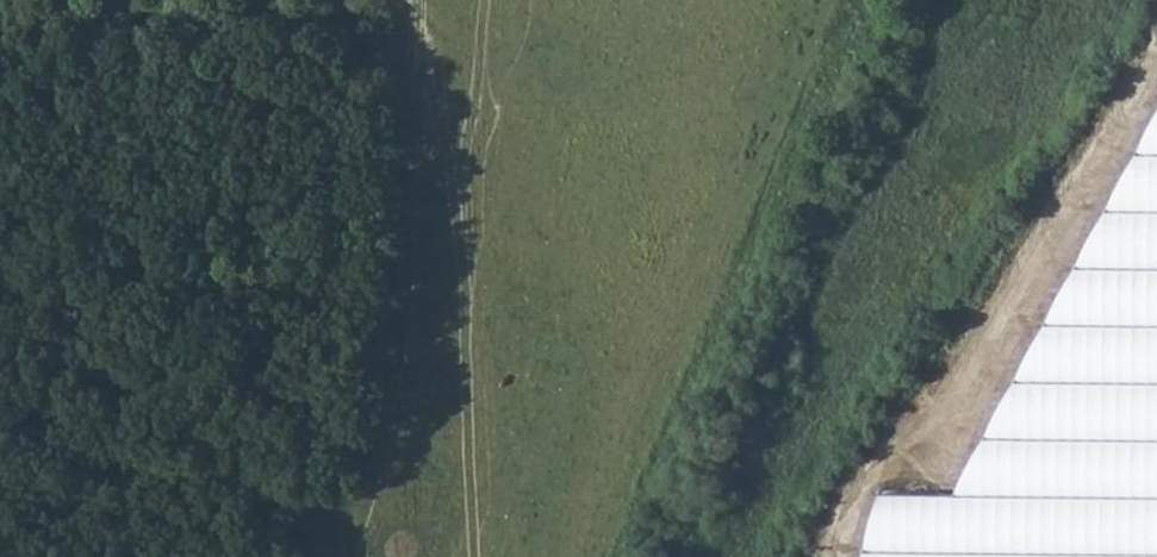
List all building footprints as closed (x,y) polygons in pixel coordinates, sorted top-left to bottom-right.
[(862,556),(1156,556),(1156,114),(951,497),(879,498),(862,556)]
